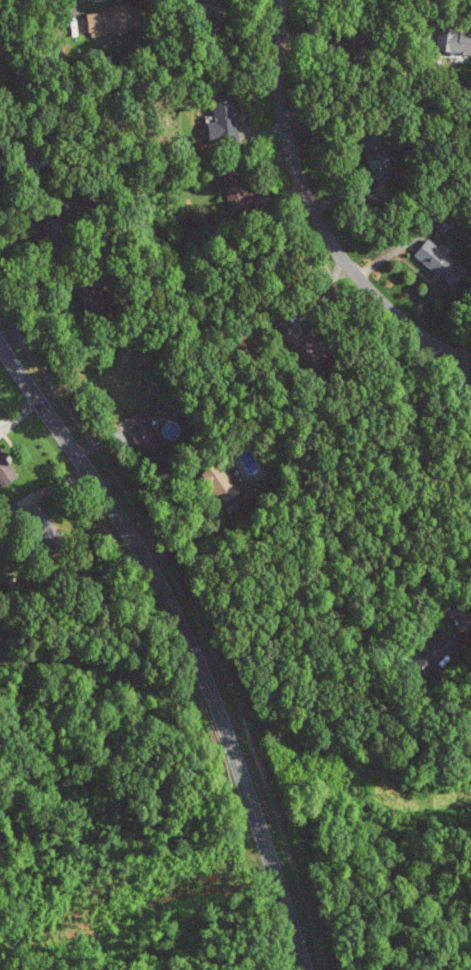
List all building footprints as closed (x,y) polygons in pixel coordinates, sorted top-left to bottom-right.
[(90,12),(92,34),(137,31),(136,3),(110,5),(111,11),(90,12)] [(447,28),(445,51),(470,54),(470,31),(447,28)] [(215,121),(208,122),(212,143),(242,138),(234,93),(210,97),(215,121)] [(406,176),(396,134),(388,136),(391,147),(375,151),(383,181),(406,176)] [(226,185),(233,214),(254,209),(246,180),(226,185)] [(417,256),(457,289),(470,272),(450,255),(454,250),(445,243),(441,247),(431,239),(417,256)] [(125,418),(139,448),(159,438),(145,409),(125,418)] [(5,488),(20,478),(0,448),(0,480),(5,488)]
